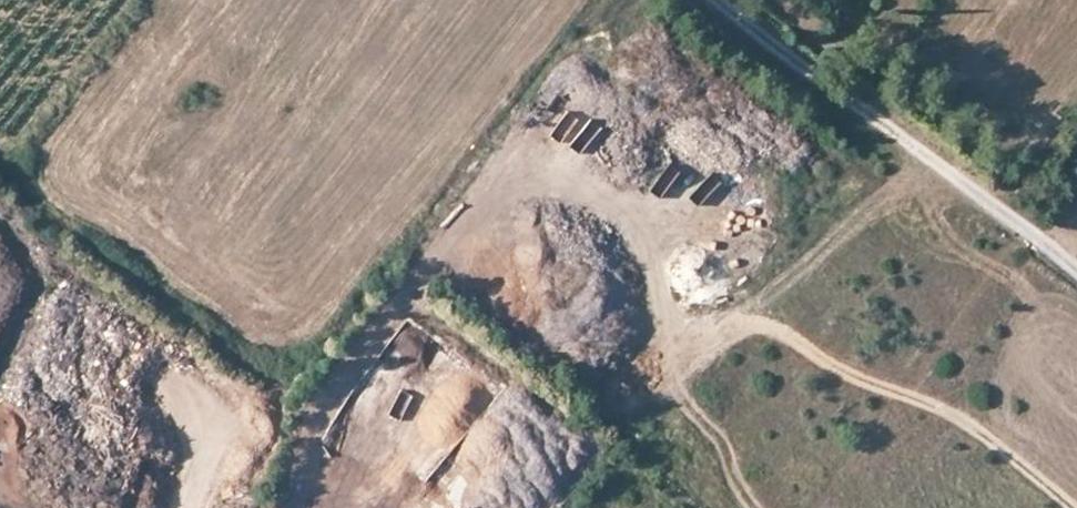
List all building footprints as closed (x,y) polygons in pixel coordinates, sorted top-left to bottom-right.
[(92,423),(86,433),(109,447),(115,436),(92,423)]
